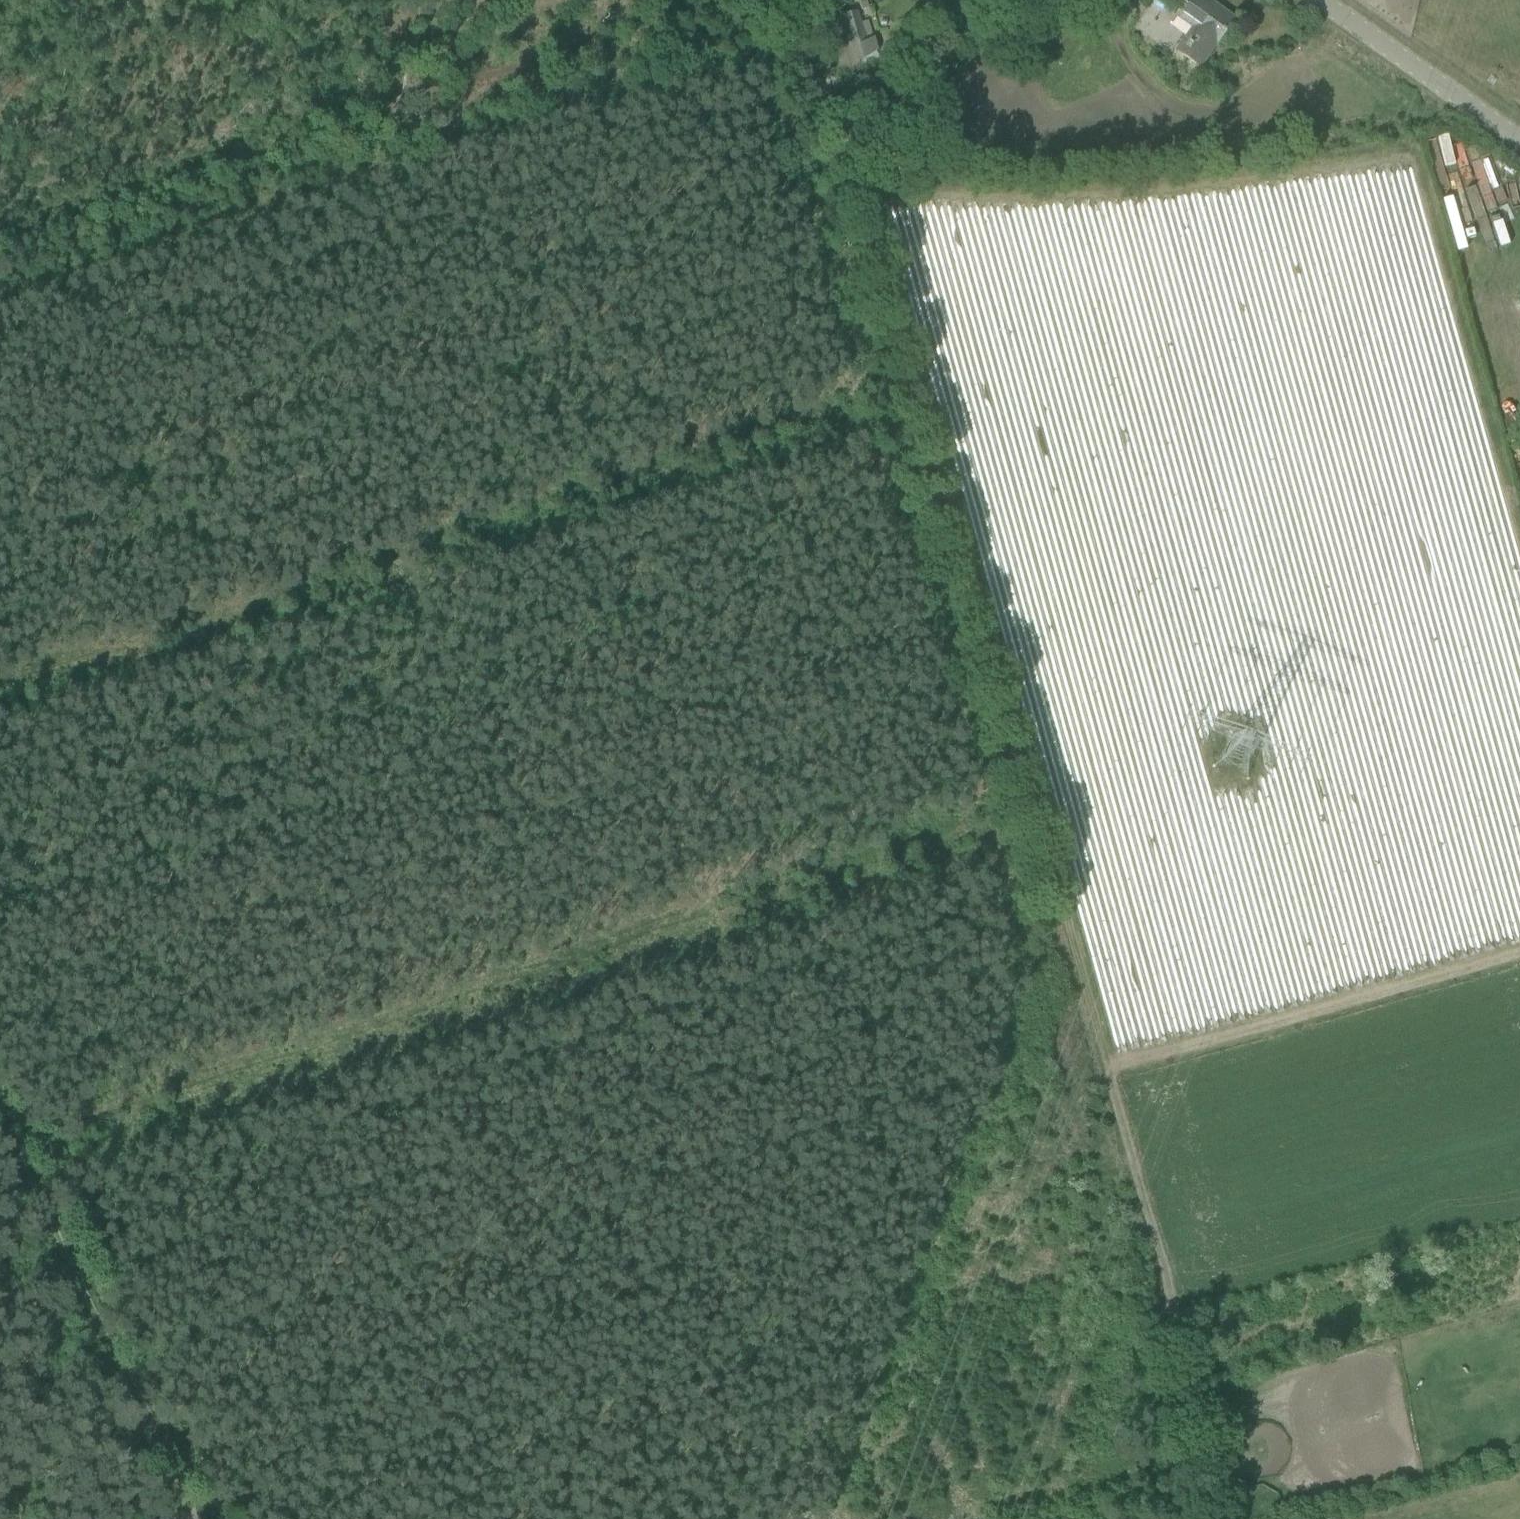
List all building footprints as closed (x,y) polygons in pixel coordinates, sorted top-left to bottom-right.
[(1183,55),(1200,67),(1234,19),(1208,0),(1188,0),(1177,16),(1199,32),(1183,55)] [(858,11),(843,16),(857,64),(871,55),(858,11)]
